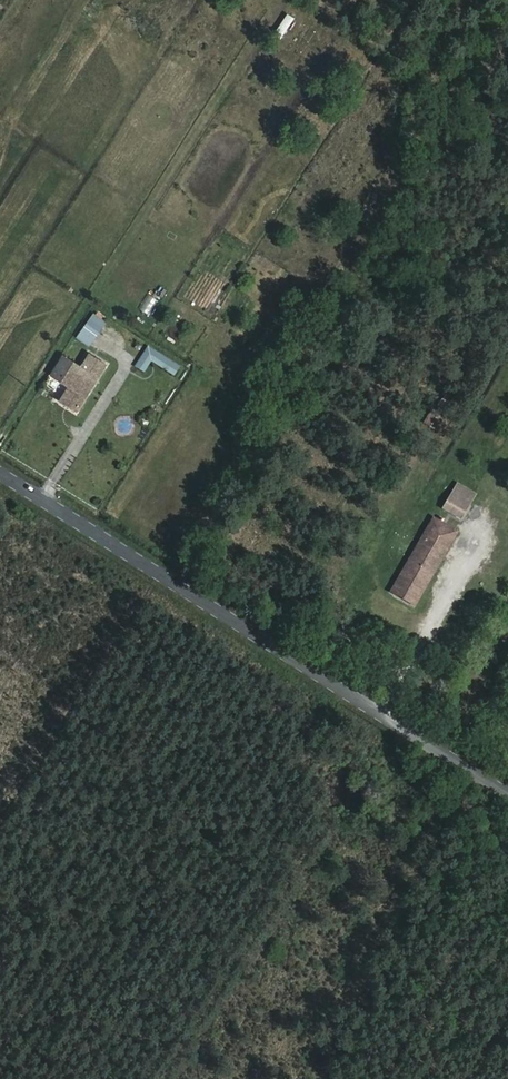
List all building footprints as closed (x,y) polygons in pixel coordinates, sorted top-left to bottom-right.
[(92,1),(83,14),(89,18),(98,5),(92,1)] [(100,347),(108,336),(93,325),(86,336),(100,347)] [(65,353),(51,374),(71,387),(86,367),(65,353)] [(71,387),(67,394),(60,404),(79,416),(111,366),(94,354),(86,367),(71,387)] [(155,359),(137,360),(149,368),(155,359)] [(51,374),(47,382),(67,394),(71,387),(51,374)] [(425,426),(434,430),(440,415),(430,412),(425,426)] [(459,482),(444,509),(463,521),(479,493),(459,482)] [(435,516),(420,542),(447,556),(462,532),(435,516)] [(420,542),(390,594),(416,609),(447,556),(420,542)]
